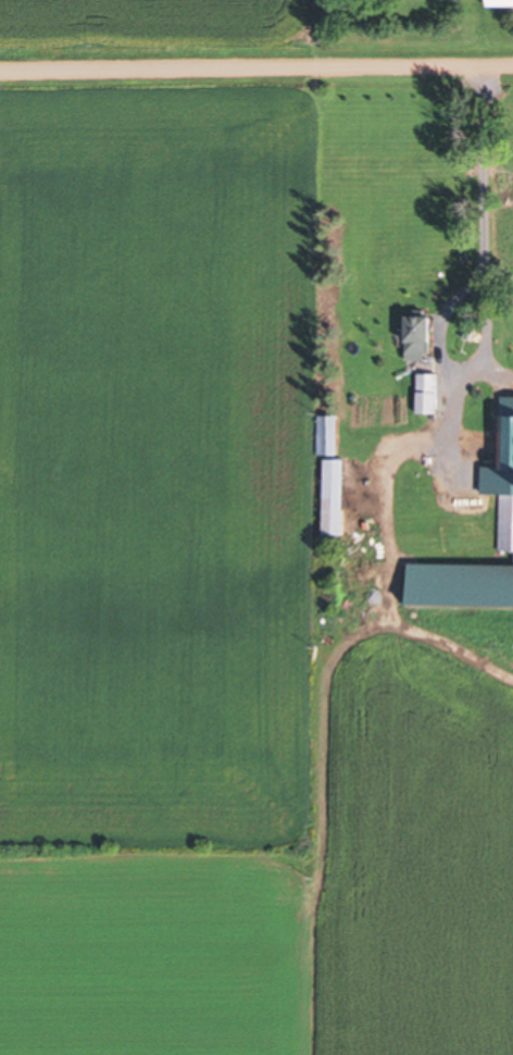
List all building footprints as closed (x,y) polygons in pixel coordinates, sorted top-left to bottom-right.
[(414,359),(441,359),(441,316),(414,316),(414,359)] [(421,413),(445,413),(445,373),(421,373),(421,413)] [(507,396),(507,466),(486,466),(486,493),(501,493),(501,550),(512,550),(512,396),(507,396)] [(339,415),(321,415),(321,455),(339,455),(339,415)] [(351,536),(351,459),(328,459),(328,536),(351,536)] [(512,607),(512,564),(417,564),(417,607),(512,607)]
